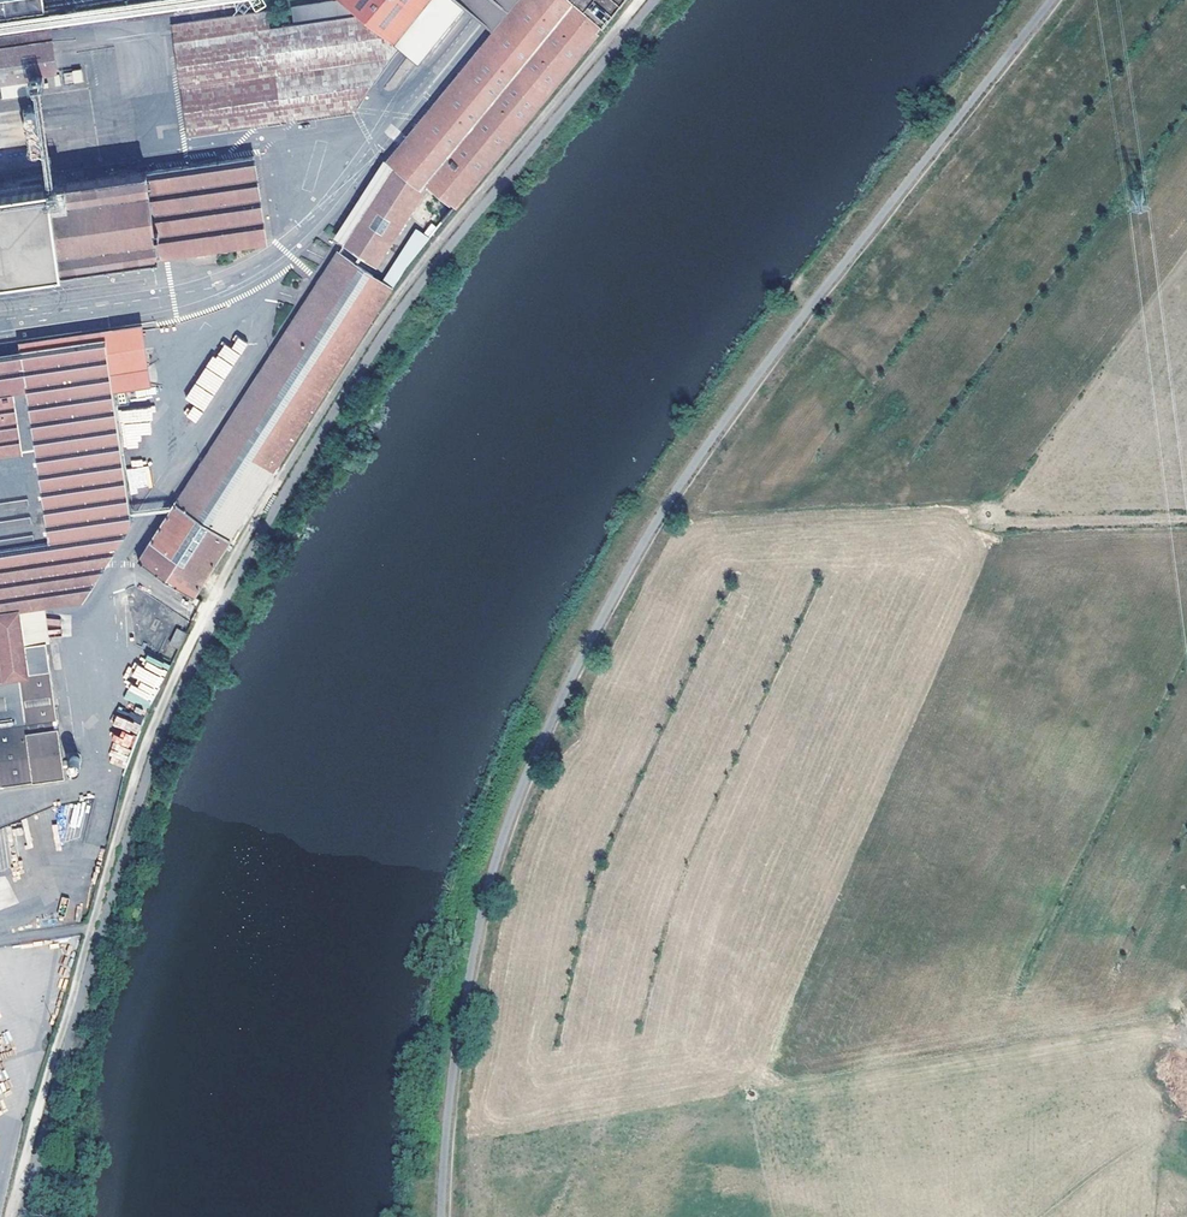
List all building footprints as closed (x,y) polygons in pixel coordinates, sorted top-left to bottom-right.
[(43,12),(41,0),(1,0),(0,0),(0,18),(43,12)] [(359,13),(293,23),(277,25),(276,16),(268,17),(267,10),(173,23),(188,132),(351,109),(395,42),(419,60),(465,3),(495,27),(516,0),(343,0),(359,13)] [(343,0),(322,0),(291,5),(293,23),(359,13),(343,0)] [(451,203),(452,201),(458,206),(623,0),(516,0),(495,27),(435,101),(386,160),(384,159),(334,238),(378,266),(429,185),(451,203)] [(22,76),(58,71),(51,26),(0,33),(0,84),(2,96),(25,93),(24,86),(22,76)] [(63,72),(65,84),(84,81),(82,69),(63,72)] [(0,191),(0,278),(266,240),(254,156),(0,191)] [(431,236),(416,227),(383,279),(394,286),(431,236)] [(137,560),(195,597),(366,327),(394,286),(383,279),(337,249),(137,560)] [(105,337),(112,388),(153,381),(143,320),(19,338),(22,349),(105,337)] [(65,774),(51,669),(28,672),(19,605),(83,596),(132,520),(112,388),(105,337),(22,349),(0,352),(0,784),(65,774)] [(220,342),(185,400),(193,404),(186,417),(197,424),(247,343),(237,337),(230,348),(220,342)] [(128,490),(151,489),(149,466),(127,468),(128,490)] [(179,645),(187,630),(175,625),(168,640),(179,645)] [(153,707),(161,674),(137,668),(133,686),(128,685),(124,701),(153,707)]
